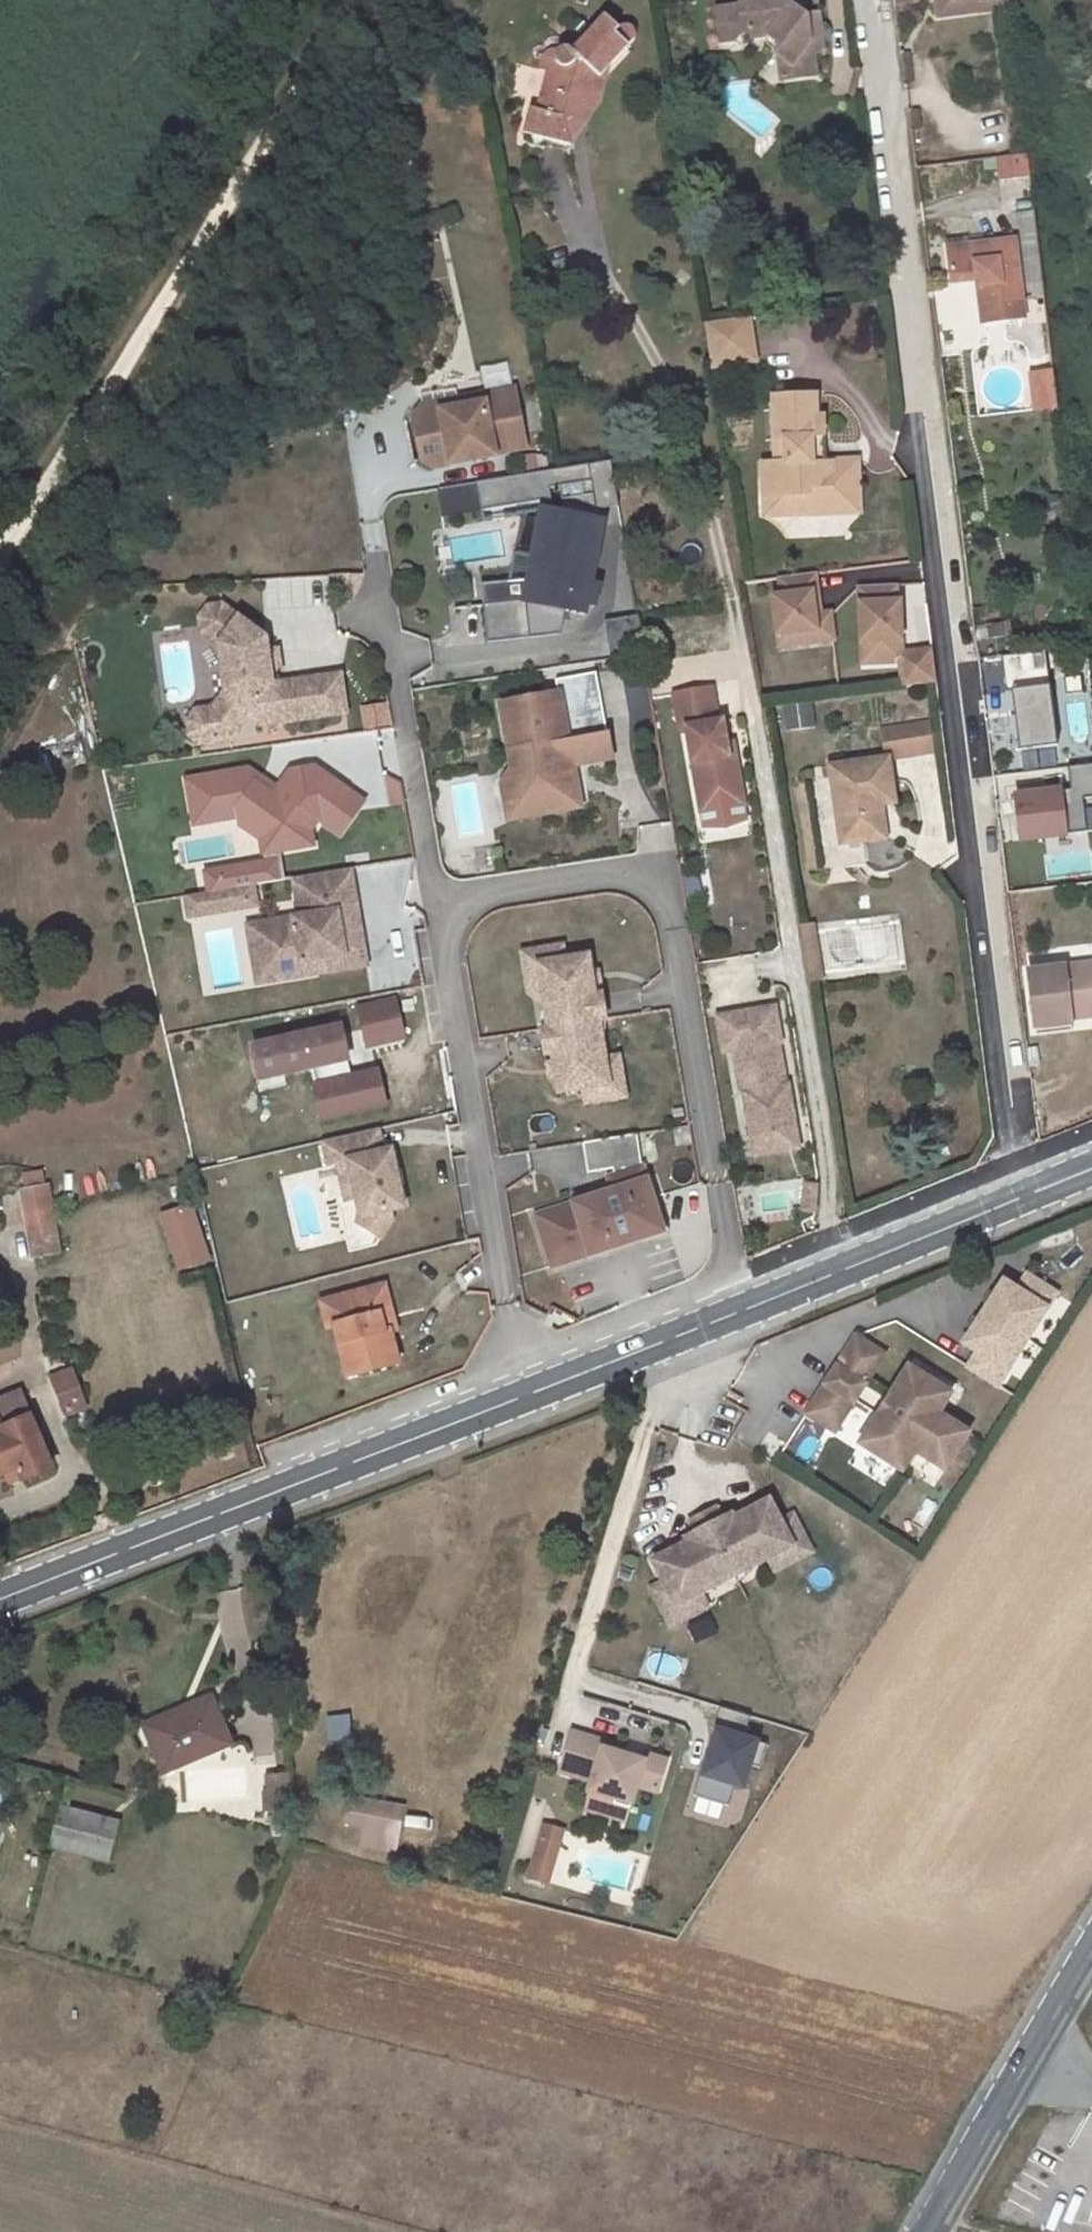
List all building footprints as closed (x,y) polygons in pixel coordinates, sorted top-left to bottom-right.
[(717,9),(720,41),(735,39),(740,33),(751,32),(752,37),(767,36),(761,0),(739,0),(740,5),(717,9)] [(784,46),(779,55),(793,64),(795,77),(818,74),(815,53),(824,51),(818,11),(805,13),(792,2),(791,0),(761,0),(767,36),(769,36),(784,46)] [(940,16),(976,10),(975,0),(938,0),(940,16)] [(542,57),(538,71),(560,77),(551,113),(529,108),(523,133),(573,145),(587,88),(599,75),(602,77),(634,41),(635,38),(636,34),(635,31),(633,28),(630,26),(626,25),(623,26),(620,28),(606,16),(574,49),(569,47),(564,48),(555,48),(547,51),(542,57)] [(795,77),(793,64),(779,55),(783,79),(795,77)] [(941,84),(939,58),(924,60),(926,85),(941,84)] [(1000,157),(1003,179),(1030,176),(1028,154),(1000,157)] [(1016,240),(949,247),(954,282),(978,280),(982,307),(1024,302),(1016,240)] [(1024,302),(982,307),(984,323),(1025,317),(1024,302)] [(705,322),(711,366),(756,360),(749,316),(705,322)] [(1030,372),(1033,413),(1062,411),(1059,370),(1030,372)] [(496,452),(526,447),(515,387),(454,399),(441,417),(414,423),(421,459),(432,466),(451,463),(450,456),(471,452),(472,459),(496,454),(496,452)] [(777,438),(777,449),(775,449),(775,462),(762,463),(764,495),(806,493),(806,486),(833,485),(832,461),(824,461),(805,462),(803,438),(823,437),(822,417),(816,417),(815,395),(774,398),(775,438),(777,438)] [(454,399),(421,405),(413,417),(414,423),(441,417),(454,399)] [(803,438),(805,462),(824,461),(823,437),(803,438)] [(450,456),(451,463),(472,459),(471,452),(450,456)] [(833,485),(858,484),(857,460),(832,461),(833,485)] [(446,520),(554,501),(549,471),(440,490),(446,520)] [(859,513),(858,484),(833,485),(806,486),(806,493),(764,495),(764,517),(859,513)] [(486,584),(490,640),(567,633),(566,617),(616,613),(607,512),(538,518),(544,578),(486,584)] [(246,712),(257,721),(335,710),(330,672),(269,680),(268,668),(265,647),(263,634),(219,601),(206,602),(198,613),(200,627),(217,640),(223,686),(213,702),(194,705),(186,715),(188,729),(199,737),(228,733),(246,712)] [(644,657),(639,619),(609,622),(614,661),(644,657)] [(268,668),(278,666),(275,645),(265,647),(268,668)] [(934,650),(900,654),(905,688),(937,683),(934,650)] [(1009,682),(1052,679),(1050,654),(1007,657),(1009,682)] [(330,672),(335,710),(343,709),(339,671),(330,672)] [(513,767),(501,783),(505,806),(578,793),(575,777),(568,773),(573,766),(612,759),(596,673),(556,679),(559,693),(502,703),(513,767)] [(712,688),(675,694),(681,730),(688,728),(700,799),(736,792),(730,757),(736,756),(734,743),(727,743),(723,721),(718,721),(712,688)] [(1062,688),(1014,691),(1017,751),(1066,748),(1062,688)] [(362,705),(364,731),(393,728),(391,703),(362,705)] [(804,729),(802,705),(786,707),(788,731),(804,729)] [(888,759),(830,768),(843,845),(888,838),(884,814),(879,814),(877,807),(896,802),(889,759),(935,752),(930,723),(883,730),(888,759)] [(385,776),(398,775),(395,736),(381,738),(385,776)] [(700,799),(702,812),(745,805),(736,756),(730,757),(736,792),(700,799)] [(237,766),(185,776),(190,803),(209,800),(211,811),(235,808),(236,813),(265,832),(268,849),(311,842),(309,827),(316,816),(323,820),(345,786),(312,763),(288,768),(276,786),(272,791),(237,766)] [(246,765),(237,766),(272,791),(276,786),(246,765)] [(1072,770),(1077,801),(1091,798),(1091,767),(1072,770)] [(406,805),(403,777),(388,778),(391,807),(406,805)] [(323,820),(339,831),(361,797),(345,786),(323,820)] [(1073,789),(1018,793),(1021,842),(1076,838),(1073,789)] [(505,806),(508,820),(580,808),(578,793),(505,806)] [(190,803),(192,820),(236,813),(235,808),(211,811),(209,800),(190,803)] [(260,835),(263,850),(268,849),(265,832),(236,813),(238,820),(260,835)] [(292,875),(296,894),(352,885),(349,866),(292,875)] [(314,955),(316,970),(364,963),(359,930),(351,932),(349,920),(356,911),(352,885),(296,894),(298,913),(258,920),(262,944),(284,961),(314,955)] [(351,932),(359,930),(356,911),(349,920),(351,932)] [(258,920),(245,922),(255,980),(316,970),(314,955),(284,961),(262,944),(258,920)] [(801,928),(810,983),(821,982),(812,925),(801,928)] [(567,947),(527,952),(533,992),(546,990),(543,964),(569,961),(567,947)] [(596,975),(593,958),(569,961),(543,964),(546,990),(552,1029),(602,1022),(609,1021),(605,996),(599,997),(597,987),(596,975)] [(1072,1025),(1072,1020),(1071,1013),(1091,1011),(1091,966),(1029,973),(1035,1029),(1072,1025)] [(597,987),(604,986),(602,973),(596,975),(597,987)] [(399,996),(359,1007),(371,1050),(411,1039),(399,996)] [(782,1043),(776,1008),(719,1017),(724,1052),(735,1051),(742,1095),(745,1094),(752,1140),(796,1132),(791,1098),(782,1099),(780,1087),(786,1086),(779,1043),(782,1043)] [(1091,1018),(1091,1011),(1071,1013),(1072,1020),(1091,1018)] [(559,1077),(561,1094),(585,1090),(611,1086),(608,1060),(602,1022),(552,1029),(545,1030),(549,1055),(555,1055),(557,1064),(559,1077)] [(312,1066),(322,1117),(385,1103),(378,1070),(353,1075),(349,1057),(350,1057),(342,1024),(278,1038),(285,1072),(312,1066)] [(1036,1037),(1073,1033),(1072,1025),(1035,1029),(1036,1037)] [(278,1038),(254,1044),(261,1078),(285,1072),(278,1038)] [(585,1090),(587,1104),(627,1098),(621,1058),(608,1060),(611,1086),(585,1090)] [(557,1064),(550,1065),(552,1078),(559,1077),(557,1064)] [(782,1099),(791,1098),(789,1086),(780,1087),(782,1099)] [(383,1150),(378,1128),(323,1139),(328,1163),(337,1161),(348,1159),(356,1197),(360,1216),(356,1222),(379,1237),(390,1219),(388,1209),(403,1206),(399,1184),(395,1170),(391,1149),(383,1150)] [(752,1140),(755,1157),(799,1149),(796,1132),(752,1140)] [(590,1169),(637,1166),(635,1143),(588,1146),(590,1169)] [(337,1161),(345,1199),(356,1197),(348,1159),(337,1161)] [(44,1169),(23,1174),(27,1188),(48,1183),(44,1169)] [(399,1184),(404,1184),(401,1169),(395,1170),(399,1184)] [(647,1181),(574,1204),(590,1255),(663,1231),(647,1181)] [(803,1183),(803,1214),(820,1214),(820,1183),(803,1183)] [(48,1188),(24,1193),(35,1257),(60,1252),(48,1188)] [(181,1273),(217,1262),(199,1204),(163,1215),(181,1273)] [(989,1272),(954,1344),(966,1350),(958,1367),(998,1387),(1048,1284),(1019,1270),(1012,1283),(989,1272)] [(16,1292),(0,1273),(0,1305),(16,1292)] [(334,1325),(347,1377),(398,1364),(390,1331),(384,1331),(380,1315),(391,1311),(385,1285),(338,1297),(344,1322),(334,1325)] [(338,1297),(321,1301),(327,1327),(334,1325),(344,1322),(338,1297)] [(390,1331),(396,1329),(391,1311),(380,1315),(384,1331),(390,1331)] [(856,1334),(837,1365),(865,1382),(885,1351),(856,1334)] [(917,1448),(948,1467),(971,1429),(940,1410),(953,1390),(910,1364),(891,1395),(913,1408),(903,1425),(881,1411),(862,1442),(905,1468),(917,1448)] [(837,1365),(827,1381),(855,1399),(865,1382),(837,1365)] [(54,1374),(65,1418),(91,1412),(80,1368),(54,1374)] [(827,1381),(808,1412),(837,1429),(855,1399),(827,1381)] [(913,1408),(891,1395),(881,1411),(903,1425),(913,1408)] [(18,1468),(24,1480),(53,1468),(32,1417),(3,1429),(0,1422),(0,1476),(18,1468)] [(700,1594),(771,1557),(795,1545),(783,1521),(772,1499),(755,1508),(745,1513),(735,1518),(733,1514),(725,1519),(695,1533),(686,1538),(689,1542),(679,1547),(669,1552),(653,1560),(663,1582),(676,1606),(700,1594)] [(743,1509),(745,1513),(755,1508),(753,1504),(743,1509)] [(725,1519),(718,1506),(689,1521),(695,1533),(725,1519)] [(771,1557),(777,1570),(814,1551),(795,1514),(783,1521),(795,1545),(771,1557)] [(667,1548),(669,1552),(679,1547),(677,1543),(667,1548)] [(651,1588),(670,1625),(706,1606),(700,1594),(676,1606),(663,1582),(651,1588)] [(178,1720),(149,1732),(166,1773),(231,1746),(212,1699),(176,1714),(178,1720)] [(330,1746),(356,1744),(354,1715),(328,1717),(330,1746)] [(688,1815),(727,1822),(737,1762),(761,1766),(766,1737),(703,1726),(688,1815)] [(590,1794),(615,1802),(633,1807),(638,1791),(657,1795),(666,1763),(646,1758),(644,1764),(620,1758),(602,1753),(604,1746),(572,1736),(561,1777),(592,1786),(590,1794)] [(622,1751),(604,1746),(602,1753),(620,1758),(622,1751)] [(286,1774),(267,1776),(270,1813),(289,1813),(286,1774)] [(352,1800),(348,1822),(399,1832),(405,1811),(352,1800)] [(633,1807),(615,1802),(614,1809),(631,1813),(633,1807)] [(63,1808),(52,1848),(109,1863),(120,1822),(63,1808)] [(521,1877),(545,1884),(563,1828),(539,1821),(521,1877)]
